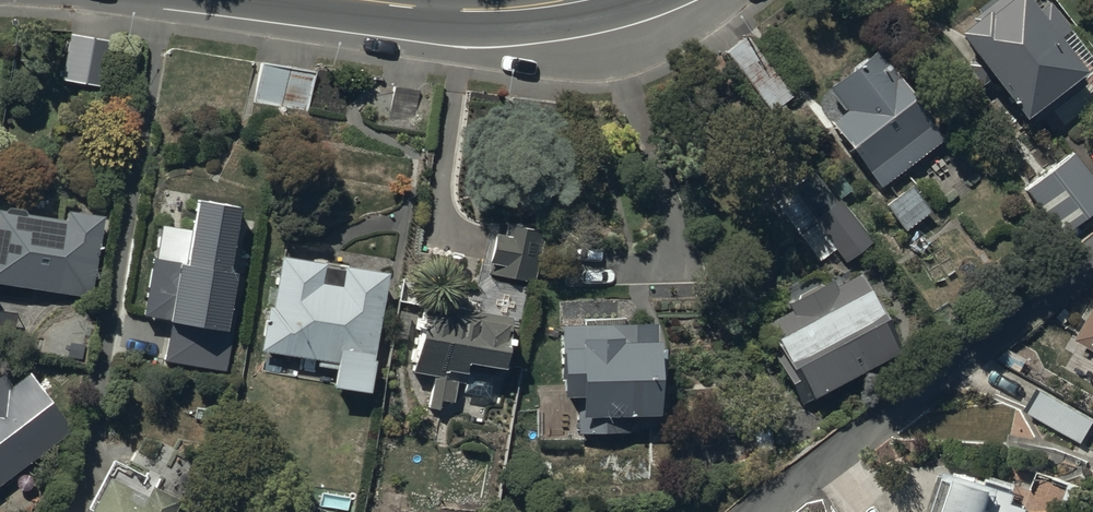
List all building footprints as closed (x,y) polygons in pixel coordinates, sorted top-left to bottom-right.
[(957,10),(1024,99),(1022,101),(1031,114),(1087,72),(1084,68),(1092,62),(1092,50),(1056,0),(971,0),(957,10)] [(881,179),(944,130),(932,114),(938,110),(879,34),(825,76),(846,101),(830,114),(881,179)] [(110,42),(71,35),(61,86),(100,93),(110,42)] [(1028,177),(1066,225),(1092,204),(1092,172),(1070,143),(1028,177)] [(912,175),(884,193),(905,223),(932,205),(912,175)] [(492,255),(490,268),(532,275),(543,211),(508,205),(507,212),(489,209),(481,253),(492,255)] [(88,297),(96,226),(67,222),(66,231),(55,230),(0,223),(0,227),(0,286),(88,297)] [(266,299),(260,348),(318,356),(317,365),(333,367),(332,376),(371,381),(386,263),(340,257),(340,261),(324,259),(325,254),(278,248),(271,300),(266,299)] [(903,332),(864,261),(859,264),(855,256),(834,268),(829,258),(781,284),(786,294),(765,305),(795,360),(787,364),(806,398),(870,364),(864,353),(903,332)] [(428,400),(439,401),(440,391),(452,393),(458,357),(465,358),(467,345),(503,350),(507,323),(511,323),(513,314),(509,313),(511,302),(450,294),(430,291),(428,303),(422,302),(423,294),(416,293),(415,304),(420,305),(412,362),(433,365),(428,400)] [(1073,328),(1092,340),(1092,296),(1073,328)] [(613,307),(560,308),(562,377),(577,377),(577,424),(628,423),(628,396),(657,395),(657,361),(663,361),(662,332),(657,332),(656,312),(653,312),(653,302),(613,303),(613,307)] [(67,438),(27,383),(10,395),(0,382),(0,486),(67,438)] [(1027,409),(1082,441),(1091,425),(1092,422),(1092,412),(1042,382),(1027,409)] [(905,511),(1023,511),(1031,488),(1016,483),(1019,473),(994,465),(996,458),(960,446),(958,450),(948,447),(935,486),(905,511)] [(184,502),(181,509),(151,493),(145,505),(108,485),(94,511),(203,511),(184,502)]
